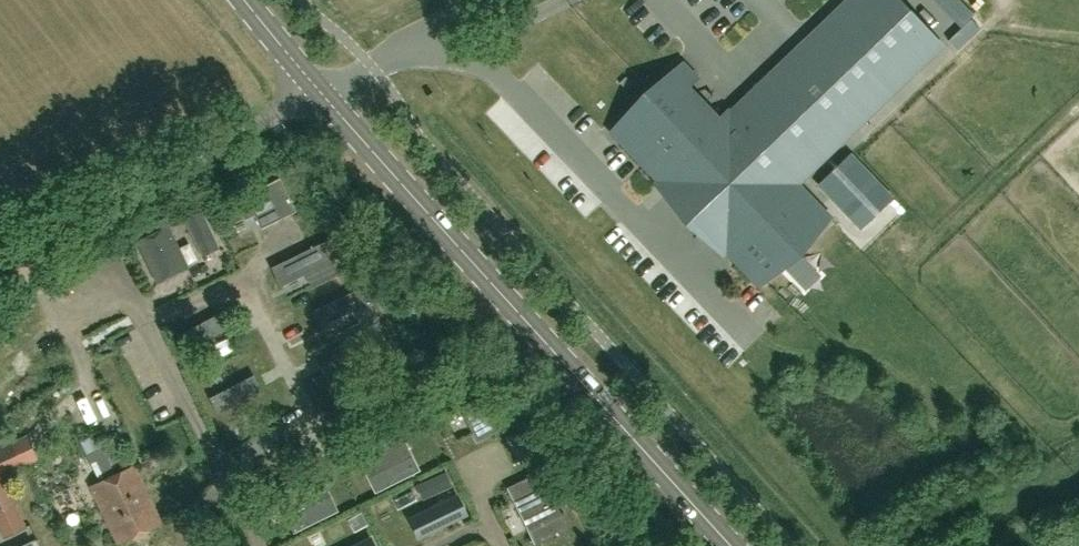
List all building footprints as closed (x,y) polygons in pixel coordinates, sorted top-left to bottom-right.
[(917,23),(901,38),(924,62),(940,47),(917,23)] [(615,124),(761,277),(802,238),(806,242),(831,218),(797,183),(908,77),(885,53),(838,98),(793,51),(706,134),(671,98),(688,81),(679,71),(655,93),(652,89),(615,124)] [(819,186),(861,233),(894,200),(852,157),(819,186)] [(261,226),(296,209),(279,177),(234,199),(244,220),(255,215),(261,226)] [(193,233),(207,226),(200,211),(186,219),(193,233)] [(138,241),(158,281),(187,267),(185,265),(197,259),(189,243),(177,249),(167,228),(138,241)] [(311,288),(346,271),(329,239),(271,267),(279,284),(304,272),(311,288)] [(218,304),(178,328),(188,346),(229,322),(218,304)] [(345,327),(305,349),(313,363),(353,342),(345,327)] [(257,364),(211,394),(222,411),(268,380),(257,364)] [(461,405),(478,439),(495,431),(478,397),(461,405)] [(360,464),(405,441),(397,425),(352,448),(360,464)] [(281,427),(242,451),(250,466),(290,442),(281,427)] [(375,493),(420,470),(412,454),(367,477),(375,493)] [(14,504),(18,502),(5,474),(0,463),(0,511),(14,504)] [(104,515),(149,494),(135,465),(91,486),(104,515)] [(270,488),(274,496),(278,503),(324,481),(317,467),(316,466),(270,488)] [(149,494),(104,515),(118,544),(162,523),(149,494)] [(293,533),(338,510),(330,494),(285,517),(293,533)] [(458,495),(410,518),(420,539),(468,515),(458,495)] [(539,498),(505,514),(511,527),(517,524),(527,545),(562,545),(560,542),(554,545),(550,536),(555,533),(539,498)] [(325,544),(347,534),(341,519),(318,528),(325,544)] [(353,545),(375,545),(370,537),(353,545)]
